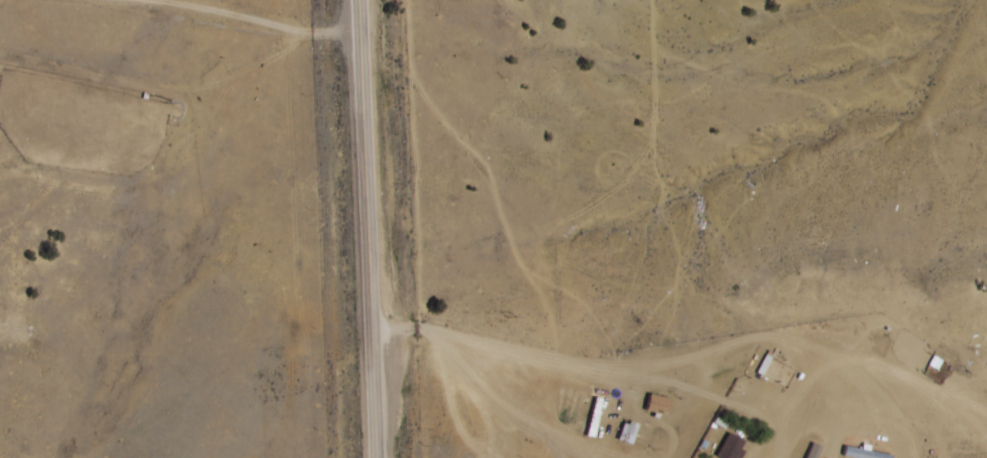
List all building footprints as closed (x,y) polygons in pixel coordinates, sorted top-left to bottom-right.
[(645,410),(665,416),(670,399),(649,393),(645,410)] [(637,425),(624,420),(616,440),(629,445),(637,425)] [(728,432),(715,456),(718,457),(738,457),(747,442),(728,432)] [(844,446),(842,456),(853,457),(890,457),(890,455),(844,446)]
